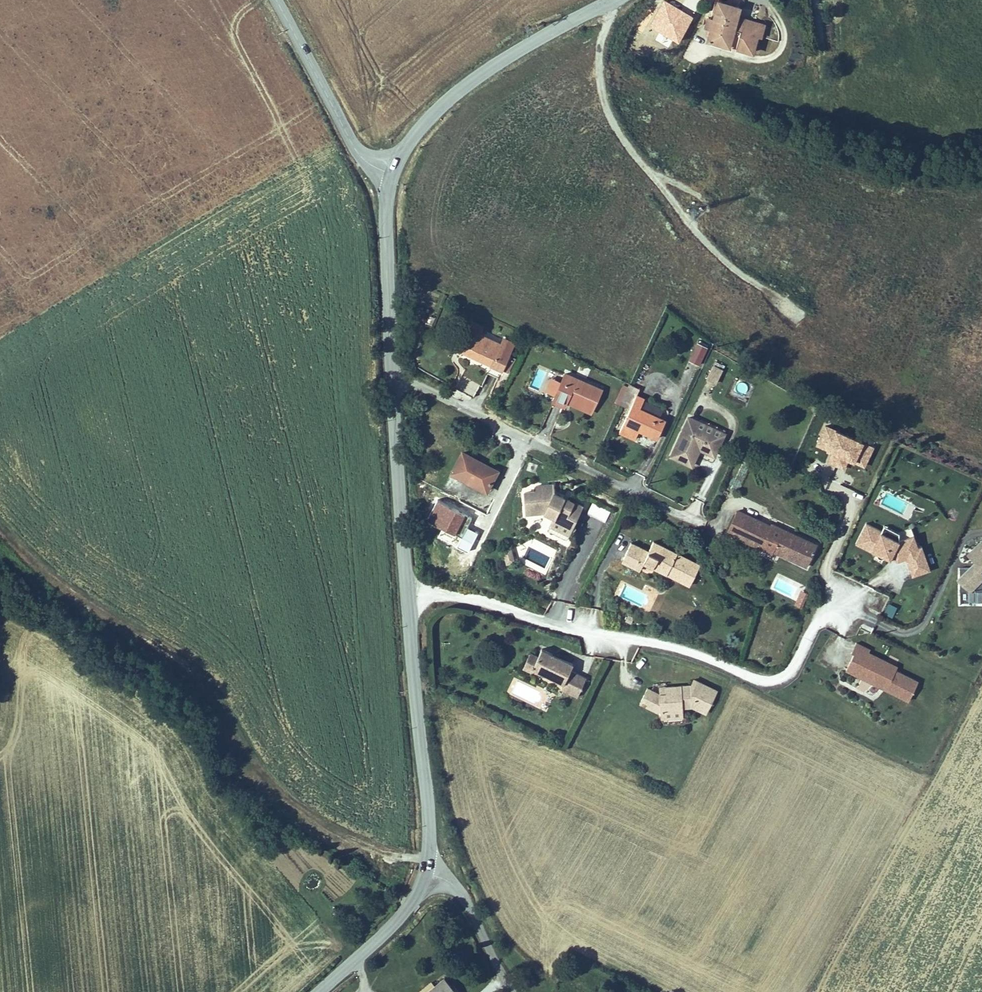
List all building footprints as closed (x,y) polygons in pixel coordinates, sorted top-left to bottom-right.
[(711,27),(718,1),(715,0),(710,18),(708,17),(706,26),(711,27)] [(752,52),(757,35),(761,36),(764,24),(752,21),(751,24),(737,20),(737,17),(740,7),(718,1),(711,27),(707,39),(711,40),(727,44),(752,52)] [(472,330),(479,334),(483,327),(469,321),(463,335),(468,337),(472,330)] [(492,365),(502,370),(507,372),(512,360),(507,358),(514,343),(504,338),(501,344),(479,334),(472,330),(468,337),(462,351),(492,365)] [(699,364),(707,346),(698,342),(689,360),(699,364)] [(705,378),(715,382),(724,363),(714,359),(705,378)] [(502,370),(492,365),(488,373),(498,378),(502,370)] [(573,398),(593,407),(601,389),(566,373),(553,400),(564,405),(566,401),(570,393),(575,395),(573,398)] [(480,385),(462,374),(455,387),(473,398),(480,385)] [(640,388),(629,383),(628,387),(620,404),(630,409),(619,431),(635,438),(639,429),(658,438),(665,420),(659,418),(639,409),(644,399),(644,398),(637,395),(640,388)] [(628,387),(624,386),(616,402),(620,404),(628,387)] [(575,395),(570,393),(566,401),(578,406),(591,412),(593,407),(573,398),(575,395)] [(664,408),(644,399),(639,409),(659,418),(664,408)] [(714,455),(722,438),(697,427),(699,422),(689,417),(671,456),(692,465),(696,455),(693,453),(695,447),(699,448),(714,455)] [(724,433),(699,422),(697,427),(722,438),(724,433)] [(847,459),(865,465),(874,439),(822,422),(814,445),(830,451),(826,461),(844,468),(847,459)] [(452,472),(486,490),(495,475),(477,465),(479,461),(475,459),(462,452),(452,472)] [(497,471),(479,461),(477,465),(495,474),(497,471)] [(582,506),(568,499),(566,502),(563,500),(564,497),(554,492),(554,484),(536,485),(536,491),(524,492),(526,513),(544,512),(554,517),(547,530),(566,539),(576,529),(576,527),(573,526),(582,506)] [(519,516),(516,504),(509,506),(512,518),(519,516)] [(743,538),(752,518),(736,511),(727,531),(743,538)] [(760,546),(770,526),(752,518),(743,538),(760,546)] [(918,548),(911,529),(899,533),(885,526),(882,531),(866,523),(856,543),(871,551),(872,550),(890,559),(891,557),(892,555),(901,560),(906,558),(912,576),(930,570),(922,546),(918,548)] [(793,534),(771,524),(770,526),(792,536),(793,534)] [(817,545),(793,534),(792,536),(770,526),(760,546),(773,552),(774,550),(807,566),(817,545)] [(466,534),(455,527),(450,536),(461,542),(466,534)] [(700,565),(653,541),(648,551),(631,542),(623,558),(636,564),(638,559),(644,562),(690,585),(700,565)] [(511,545),(501,547),(505,562),(515,559),(511,545)] [(975,546),(974,546),(974,547),(974,567),(959,568),(959,591),(970,591),(970,593),(978,593),(978,591),(981,591),(981,546),(975,546)] [(640,569),(644,562),(638,559),(636,564),(623,558),(622,560),(640,569)] [(455,583),(459,574),(447,569),(443,578),(455,583)] [(802,606),(808,591),(800,587),(794,602),(802,606)] [(868,652),(870,650),(856,643),(851,652),(854,653),(865,659),(868,652)] [(586,678),(570,670),(573,664),(559,657),(557,660),(552,657),(553,654),(542,648),(538,655),(531,652),(523,668),(531,672),(533,668),(563,683),(560,689),(577,697),(586,678)] [(918,682),(895,670),(897,667),(868,652),(865,659),(854,653),(846,669),(862,678),(868,666),(878,671),(873,683),(881,687),(882,685),(887,687),(886,689),(909,701),(918,682)] [(873,683),(878,671),(868,666),(862,678),(873,683)] [(706,713),(717,691),(694,680),(691,685),(666,687),(667,694),(660,695),(647,688),(640,703),(657,712),(658,710),(671,709),(671,711),(682,711),(682,707),(692,707),(706,713)] [(433,964),(408,991),(442,991),(452,981),(433,964)] [(529,970),(521,974),(529,987),(536,982),(529,970)]
